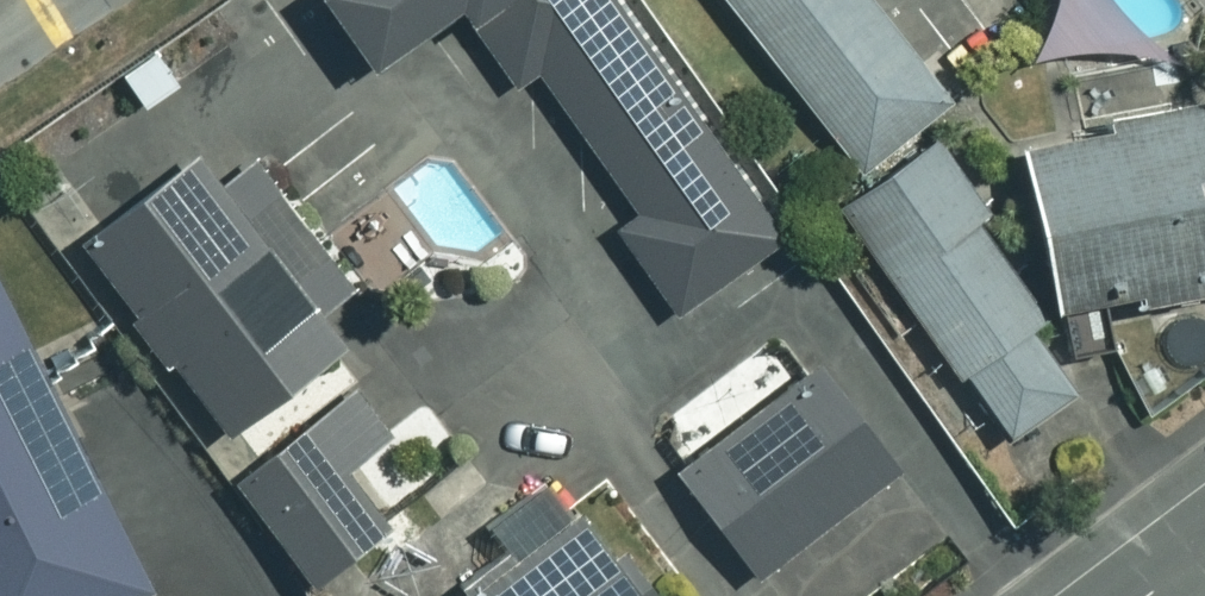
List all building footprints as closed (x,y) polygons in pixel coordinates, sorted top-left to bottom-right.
[(621,0),(339,0),(384,63),(466,4),(522,82),(542,67),(643,207),(620,224),(683,312),(790,234),(621,0)] [(869,180),(959,107),(872,0),(723,0),(869,180)] [(140,100),(175,77),(154,46),(120,69),(140,100)] [(1107,124),(1110,139),(1020,159),(1066,366),(1117,354),(1109,317),(1204,296),(1204,102),(1107,124)] [(1013,239),(952,145),(850,212),(1002,443),(1079,393),(989,256),(1013,239)] [(87,240),(234,434),(357,341),(323,296),(352,275),(266,161),(234,185),(207,150),(87,240)] [(0,269),(0,595),(127,595),(155,582),(0,269)] [(905,468),(823,357),(682,460),(764,571),(905,468)] [(317,577),(394,519),(360,474),(407,439),(368,388),(245,481),(317,577)] [(582,494),(466,580),(476,593),(472,595),(658,595),(582,494)]
